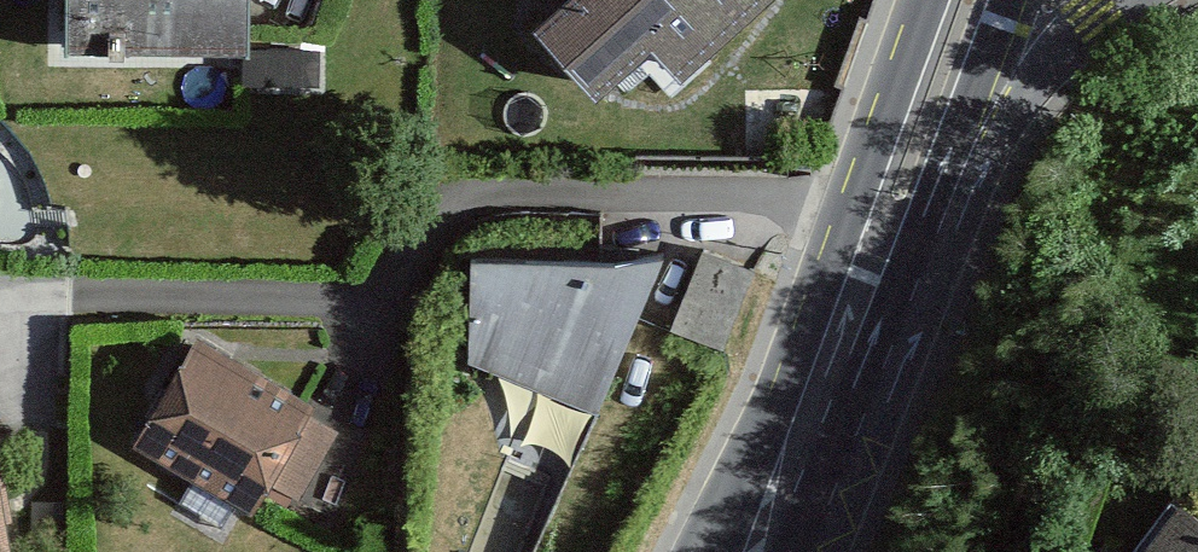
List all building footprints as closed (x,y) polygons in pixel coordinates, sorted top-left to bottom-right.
[(249,47),(249,0),(67,0),(67,47),(249,47)] [(529,12),(594,85),(648,37),(678,70),(757,0),(543,0),(529,12)] [(619,248),(470,248),(468,360),(596,405),(664,242),(619,248)] [(758,272),(706,252),(676,332),(727,352),(758,272)] [(330,427),(311,416),(319,401),(198,329),(133,437),(242,503),(256,480),(287,499),(330,427)] [(0,486),(0,551),(13,551),(0,486)] [(1186,505),(1150,551),(1197,551),(1197,514),(1186,505)]
